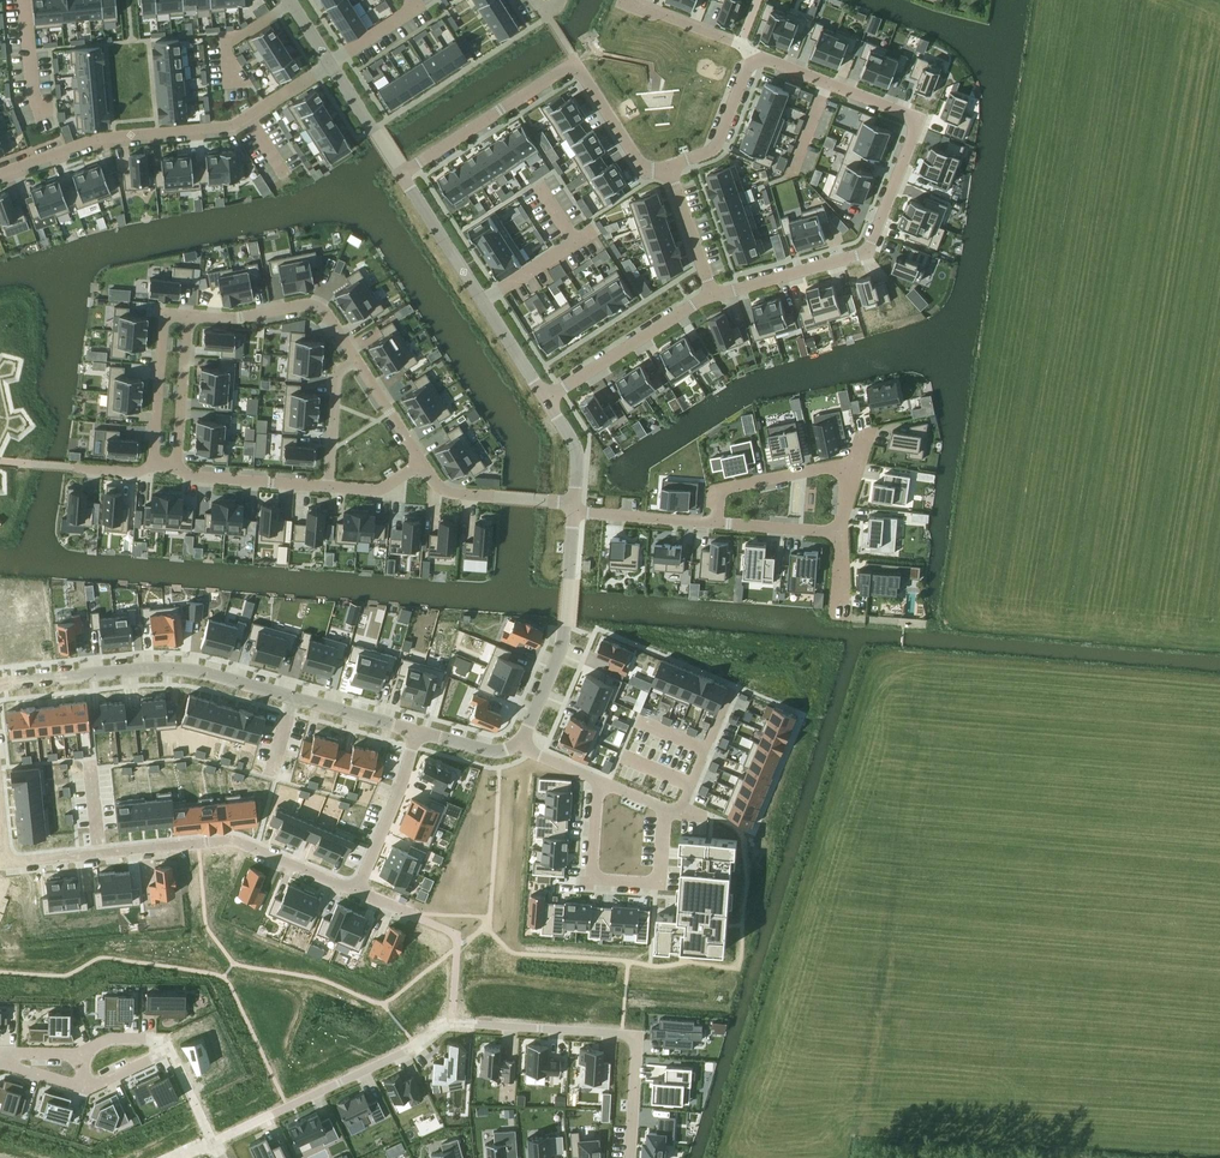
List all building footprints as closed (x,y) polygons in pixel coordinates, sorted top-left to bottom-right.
[(34,28),(49,27),(46,0),(32,0),(34,28)] [(49,27),(62,25),(60,0),(46,0),(49,27)] [(62,25),(63,25),(63,22),(76,21),(74,0),(60,0),(62,25)] [(76,21),(76,18),(88,17),(89,20),(87,0),(74,0),(76,21)] [(89,20),(102,19),(103,22),(101,0),(87,0),(89,20)] [(103,22),(117,20),(116,6),(118,6),(118,0),(101,0),(103,22)] [(139,4),(141,4),(142,15),(156,14),(155,0),(139,0),(139,4)] [(156,14),(169,13),(170,16),(169,0),(155,0),(156,14)] [(170,16),(184,14),(183,0),(169,0),(170,16)] [(184,14),(184,11),(184,8),(196,7),(197,10),(196,0),(183,0),(184,14)] [(197,10),(210,9),(210,12),(211,12),(210,0),(196,0),(197,10)] [(211,12),(225,11),(224,0),(210,0),(211,12)] [(225,11),(225,7),(238,6),(237,0),(224,0),(225,11)] [(352,6),(349,0),(337,0),(326,7),(333,18),(352,6)] [(386,0),(385,0),(381,3),(385,9),(390,6),(386,0)] [(501,0),(488,0),(478,7),(485,18),(505,5),(501,0)] [(679,5),(693,10),(697,0),(681,0),(679,5)] [(717,1),(724,4),(718,20),(732,25),(736,17),(737,18),(741,8),(739,8),(742,1),(742,0),(717,0),(717,1)] [(767,2),(761,18),(768,21),(767,23),(762,38),(776,43),(788,11),(788,10),(786,13),(774,8),(775,5),(767,2)] [(492,28),(512,16),(505,5),(485,18),(492,28)] [(340,29),(359,16),(352,6),(333,18),(340,29)] [(788,11),(776,43),(778,43),(777,45),(787,49),(787,47),(790,48),(796,32),(803,34),(809,19),(788,11)] [(347,40),(367,28),(359,16),(340,29),(347,40)] [(512,16),(492,28),(499,40),(519,27),(512,16)] [(246,20),(240,24),(242,28),(248,24),(246,20)] [(459,28),(455,21),(451,24),(455,30),(459,28)] [(439,26),(437,22),(430,26),(433,30),(439,26)] [(817,22),(811,37),(818,40),(812,56),(813,57),(814,57),(813,59),(823,63),(823,61),(826,62),(838,30),(837,30),(836,33),(823,28),(824,25),(817,22)] [(270,24),(246,40),(254,51),(278,36),(270,24)] [(428,33),(426,29),(419,33),(422,37),(428,33)] [(838,30),(826,62),(831,64),(836,66),(840,67),(846,51),(853,54),(859,38),(838,30)] [(422,37),(419,33),(413,37),(416,41),(422,37)] [(278,36),(254,51),(254,52),(259,48),(266,58),(263,60),(285,47),(278,36)] [(456,66),(468,59),(455,39),(444,47),(456,66)] [(180,53),(179,40),(155,42),(156,47),(153,47),(154,56),(180,53)] [(867,41),(860,57),(868,59),(864,68),(863,71),(861,76),(864,76),(863,78),(872,82),(873,80),(875,81),(888,49),(867,41)] [(406,47),(404,43),(398,47),(400,51),(406,47)] [(473,49),(469,43),(465,46),(469,52),(473,49)] [(100,47),(70,50),(71,63),(103,60),(103,52),(100,52),(100,47)] [(285,47),(263,60),(270,71),(293,57),(293,56),(291,57),(285,47)] [(400,51),(398,47),(392,51),(394,55),(400,51)] [(445,73),(456,66),(444,47),(433,54),(445,73)] [(888,49),(875,81),(889,86),(896,70),(903,73),(909,57),(901,54),(899,60),(886,55),(888,49)] [(180,53),(154,56),(157,56),(157,61),(158,68),(184,66),(184,65),(181,65),(181,60),(180,53)] [(445,73),(433,54),(422,61),(434,80),(445,73)] [(922,80),(918,89),(932,94),(934,88),(936,88),(940,78),(938,78),(942,65),(918,56),(910,76),(922,80)] [(293,57),(270,71),(278,83),(286,77),(287,79),(295,74),(294,72),(300,68),(293,57)] [(385,61),(382,57),(376,61),(379,65),(385,61)] [(103,60),(71,63),(71,64),(74,64),(75,76),(102,73),(101,66),(101,61),(103,61),(103,60)] [(372,69),(379,65),(376,61),(370,65),(372,69)] [(434,80),(422,61),(411,68),(424,87),(434,80)] [(184,66),(158,68),(159,81),(189,78),(188,78),(185,78),(184,68),(184,66)] [(424,87),(411,68),(400,75),(413,94),(424,87)] [(79,88),(73,88),(74,89),(103,86),(102,73),(75,76),(76,76),(78,76),(79,88)] [(402,101),(413,94),(400,75),(389,82),(402,101)] [(189,78),(159,81),(160,94),(190,91),(189,78)] [(402,101),(389,82),(378,89),(390,109),(402,101)] [(766,82),(761,96),(787,106),(788,103),(792,93),(798,96),(801,88),(786,82),(783,89),(766,82)] [(103,86),(74,89),(75,102),(104,99),(103,88),(103,86)] [(300,99),(287,106),(295,118),(323,101),(315,89),(308,93),(307,92),(298,97),(300,99)] [(161,106),(159,107),(191,104),(190,98),(190,91),(160,94),(161,106)] [(951,92),(941,118),(950,120),(945,132),(964,139),(972,117),(963,114),(969,98),(951,92)] [(561,95),(542,108),(552,125),(579,108),(577,105),(572,97),(566,102),(565,101),(561,95)] [(755,107),(755,108),(785,120),(785,119),(782,118),(787,106),(761,96),(756,108),(755,107)] [(104,99),(75,102),(75,103),(81,102),(82,114),(76,114),(76,115),(108,112),(108,111),(105,111),(104,99)] [(323,101),(295,118),(296,119),(302,130),(329,113),(322,102),(323,101)] [(191,104),(159,107),(160,115),(162,115),(163,120),(189,118),(188,105),(191,105),(191,104)] [(579,108),(552,125),(563,141),(583,128),(579,123),(579,122),(585,118),(585,117),(586,116),(581,107),(579,108)] [(755,108),(750,121),(780,132),(783,125),(785,120),(755,108)] [(854,132),(854,133),(886,145),(891,131),(875,125),(878,117),(862,111),(859,119),(862,120),(861,122),(857,133),(854,132)] [(108,112),(76,115),(77,128),(107,126),(106,120),(109,120),(108,112)] [(329,113),(302,130),(303,130),(304,129),(306,129),(307,132),(310,136),(313,140),(336,124),(333,119),(329,113)] [(751,122),(746,134),(775,145),(780,132),(750,121),(751,122)] [(336,124),(313,140),(315,144),(320,151),(344,136),(344,135),(343,136),(336,124)] [(508,133),(508,134),(525,161),(540,151),(523,125),(509,134),(508,133)] [(535,127),(531,130),(535,136),(539,133),(535,127)] [(583,128),(563,141),(568,138),(578,154),(573,157),(600,140),(593,130),(587,134),(583,128)] [(3,132),(0,133),(0,154),(10,151),(3,132)] [(539,133),(535,136),(539,142),(543,139),(539,133)] [(854,133),(845,154),(861,160),(864,153),(880,159),(881,157),(883,157),(887,148),(885,147),(886,145),(854,133)] [(500,139),(494,143),(511,170),(525,161),(508,134),(500,138),(500,139)] [(746,135),(741,147),(758,154),(755,161),(771,167),(774,159),(767,157),(772,145),(775,146),(775,145),(746,134),(746,135)] [(344,136),(320,151),(326,160),(328,163),(337,157),(338,159),(346,154),(345,152),(352,148),(344,136)] [(600,140),(573,157),(584,174),(604,161),(602,159),(600,155),(606,151),(600,140)] [(925,158),(925,159),(956,170),(965,146),(949,140),(945,151),(933,146),(931,150),(929,149),(925,158)] [(494,143),(480,152),(497,179),(497,178),(505,174),(511,170),(494,143)] [(206,165),(199,166),(201,189),(201,183),(208,182),(208,185),(223,183),(220,152),(220,153),(218,153),(218,151),(208,152),(208,154),(205,154),(206,165)] [(235,151),(220,152),(223,183),(238,182),(238,179),(245,179),(244,162),(236,163),(235,151)] [(480,152),(466,161),(483,188),(497,179),(480,152)] [(131,172),(124,173),(125,190),(138,189),(148,188),(148,186),(147,173),(149,172),(148,163),(146,163),(145,154),(130,155),(131,172)] [(178,157),(176,157),(179,191),(201,189),(199,166),(192,167),(191,155),(188,156),(188,154),(178,155),(178,157)] [(843,160),(837,176),(869,188),(870,186),(872,187),(875,177),(873,176),(874,174),(858,168),(861,160),(845,154),(843,160)] [(162,170),(154,170),(156,187),(163,186),(164,192),(179,191),(176,157),(174,157),(161,158),(162,170)] [(925,159),(920,171),(932,176),(930,183),(948,191),(956,170),(925,159)] [(556,160),(552,162),(556,168),(560,166),(556,160)] [(460,164),(452,169),(469,196),(483,188),(466,161),(460,165),(460,164)] [(604,161),(584,174),(594,190),(621,173),(620,172),(622,171),(617,163),(615,164),(614,163),(608,167),(607,167),(604,161)] [(104,175),(101,164),(98,165),(97,163),(88,166),(88,168),(86,169),(98,201),(112,196),(110,190),(117,188),(112,172),(104,175)] [(714,173),(708,175),(712,187),(710,188),(710,189),(740,178),(736,165),(724,169),(723,168),(714,171),(714,173)] [(560,166),(556,168),(560,175),(564,172),(560,166)] [(98,201),(86,169),(72,174),(76,185),(69,187),(77,209),(96,202),(98,201)] [(452,170),(438,179),(442,186),(441,187),(446,196),(448,195),(453,203),(467,194),(469,197),(469,196),(452,169),(451,170),(452,170)] [(541,172),(535,176),(537,180),(543,176),(541,172)] [(621,173),(594,190),(605,207),(625,194),(621,188),(627,183),(621,173)] [(535,176),(528,179),(531,184),(537,180),(535,176)] [(837,176),(829,197),(844,203),(847,196),(848,196),(863,202),(869,188),(837,176)] [(77,209),(69,187),(62,190),(59,179),(56,180),(55,178),(46,181),(46,183),(44,184),(56,216),(70,211),(68,205),(75,203),(77,209)] [(740,178),(710,189),(713,196),(715,196),(715,197),(717,200),(745,190),(742,184),(740,178)] [(56,216),(44,184),(30,189),(34,200),(27,203),(32,218),(40,216),(41,218),(54,213),(55,216),(56,216)] [(507,193),(509,198),(516,194),(513,189),(507,193)] [(745,190),(717,200),(721,212),(749,202),(745,190)] [(21,205),(14,208),(8,191),(0,194),(0,216),(4,229),(26,221),(21,205)] [(577,192),(573,195),(577,201),(581,198),(577,192)] [(642,198),(630,203),(634,216),(664,205),(664,204),(662,205),(658,193),(651,195),(651,193),(641,197),(642,198)] [(581,198),(577,201),(581,207),(585,205),(581,198)] [(904,212),(904,213),(940,226),(948,206),(927,198),(924,205),(912,200),(910,204),(908,203),(904,212)] [(749,202),(721,212),(725,224),(753,215),(753,214),(747,216),(743,205),(749,203),(749,202)] [(522,204),(518,207),(522,213),(526,210),(522,204)] [(664,205),(634,216),(638,228),(666,218),(665,214),(667,213),(664,205)] [(824,206),(802,212),(812,245),(826,240),(822,224),(829,222),(824,206)] [(485,207),(479,211),(482,215),(488,211),(485,207)] [(526,210),(522,213),(526,219),(530,217),(526,210)] [(479,211),(473,215),(475,219),(482,215),(479,211)] [(496,212),(469,229),(477,242),(504,225),(496,212)] [(788,216),(780,218),(785,234),(793,232),(797,249),(800,248),(800,250),(810,247),(809,245),(812,245),(802,212),(803,218),(790,222),(788,216)] [(904,213),(899,225),(911,230),(908,237),(930,246),(937,226),(940,227),(940,226),(904,213)] [(753,215),(725,224),(725,226),(729,237),(757,227),(753,215)] [(666,218),(638,228),(643,240),(671,230),(670,229),(666,218)] [(600,220),(596,222),(600,229),(604,226),(600,220)] [(504,225),(477,242),(478,242),(486,254),(512,237),(504,225)] [(604,226),(600,229),(604,235),(608,232),(604,226)] [(731,241),(729,242),(731,250),(762,239),(761,239),(756,241),(752,231),(752,230),(758,228),(757,227),(729,237),(731,241)] [(538,228),(534,231),(538,237),(542,235),(538,228)] [(671,230),(643,240),(647,252),(675,243),(671,230)] [(512,237),(486,254),(493,265),(492,265),(493,266),(520,249),(512,237)] [(762,239),(731,250),(734,250),(738,262),(744,260),(745,261),(755,258),(754,256),(766,252),(762,239)] [(257,240),(247,242),(247,243),(250,255),(260,253),(257,241),(257,240)] [(615,242),(610,245),(614,251),(618,248),(619,248),(615,242)] [(675,243),(647,252),(651,265),(681,254),(679,246),(676,247),(676,246),(675,243)] [(897,257),(892,270),(899,273),(897,275),(908,279),(908,276),(920,281),(931,254),(911,246),(906,260),(897,257)] [(618,248),(614,251),(618,257),(622,254),(619,248),(618,248)] [(520,249),(493,266),(501,279),(528,262),(520,249)] [(196,250),(183,252),(184,255),(185,261),(197,258),(196,253),(196,250)] [(316,251),(292,256),(299,289),(314,286),(310,267),(318,265),(316,251)] [(598,254),(592,258),(594,262),(601,258),(598,254)] [(681,254),(651,265),(654,264),(659,276),(668,273),(668,275),(678,272),(677,270),(684,268),(679,255),(682,255),(681,254)] [(292,256),(268,260),(271,275),(279,273),(283,292),(298,289),(299,289),(292,256)] [(329,258),(325,267),(332,270),(336,261),(329,258)] [(339,259),(334,271),(340,273),(345,261),(339,259)] [(586,262),(580,266),(582,270),(588,266),(586,262)] [(232,268),(238,301),(239,301),(240,300),(241,302),(251,300),(251,298),(254,298),(250,279),(260,277),(257,263),(246,265),(247,268),(233,270),(232,268)] [(629,265),(625,267),(629,273),(633,271),(629,265)] [(150,278),(149,295),(158,296),(158,298),(169,299),(170,297),(179,297),(180,282),(192,283),(193,268),(174,266),(173,274),(172,280),(150,278)] [(580,266),(574,270),(576,274),(582,270),(580,266)] [(232,268),(208,272),(211,287),(219,285),(219,286),(223,304),(236,301),(238,301),(232,268)] [(351,284),(335,294),(343,308),(372,289),(359,269),(346,277),(351,284)] [(617,270),(605,278),(622,305),(623,305),(622,304),(634,296),(617,270)] [(633,271),(629,273),(633,280),(637,277),(633,271)] [(871,275),(857,279),(859,286),(857,287),(859,297),(862,296),(866,308),(891,301),(885,281),(873,284),(871,275)] [(200,278),(199,289),(208,287),(206,277),(200,278)] [(605,278),(593,286),(610,313),(622,305),(605,278)] [(555,281),(549,285),(552,289),(558,285),(555,281)] [(820,285),(819,285),(830,323),(831,323),(830,320),(851,314),(845,295),(837,297),(834,284),(830,285),(830,283),(820,286),(820,285)] [(647,284),(639,290),(644,297),(652,292),(647,284)] [(804,310),(800,311),(805,330),(830,323),(819,285),(806,289),(810,302),(802,304),(804,310)] [(594,289),(582,296),(597,320),(609,313),(610,313),(593,286),(592,286),(594,289)] [(109,288),(109,299),(130,300),(131,290),(109,288)] [(372,289),(343,308),(344,308),(352,321),(368,311),(372,318),(385,310),(372,289)] [(569,301),(568,302),(585,328),(597,320),(582,296),(582,297),(583,299),(572,306),(569,301)] [(531,297),(525,301),(528,305),(534,301),(531,297)] [(781,297),(767,302),(776,334),(798,328),(793,312),(786,314),(781,297)] [(568,302),(556,309),(574,336),(574,335),(585,328),(568,302)] [(757,322),(750,325),(751,329),(754,341),(776,334),(767,302),(752,306),(753,308),(757,321),(757,322)] [(407,304),(395,312),(399,319),(412,311),(414,309),(409,303),(407,304)] [(113,330),(146,333),(147,326),(147,317),(129,316),(129,308),(127,307),(115,306),(114,315),(120,316),(118,330),(113,330)] [(556,309),(544,317),(561,344),(574,336),(556,309)] [(725,313),(711,319),(714,327),(712,328),(716,338),(718,337),(723,351),(745,342),(739,327),(732,329),(725,313)] [(545,320),(533,328),(539,337),(537,338),(543,346),(544,345),(548,351),(560,344),(561,344),(544,317),(545,320)] [(384,336),(368,346),(373,354),(377,360),(405,341),(392,321),(380,329),(384,336)] [(204,331),(203,347),(205,347),(217,348),(222,348),(221,357),(236,358),(237,349),(234,348),(235,333),(225,332),(225,330),(215,329),(214,331),(204,331)] [(111,354),(111,357),(120,357),(125,358),(126,356),(126,347),(138,348),(145,349),(146,340),(146,333),(113,330),(112,345),(111,354)] [(290,331),(288,355),(322,358),(323,342),(304,341),(305,332),(290,331)] [(686,335),(674,343),(692,372),(711,360),(702,346),(699,347),(696,350),(686,335)] [(405,341),(377,360),(380,366),(381,366),(385,373),(401,363),(406,370),(418,362),(405,341)] [(663,350),(661,351),(670,366),(664,370),(673,384),(692,372),(674,343),(671,345),(670,343),(662,348),(663,350)] [(436,349),(427,355),(431,361),(440,355),(442,354),(438,348),(436,349)] [(288,355),(286,379),(301,380),(302,372),(321,374),(322,358),(322,359),(322,358),(288,355)] [(200,377),(200,384),(234,386),(235,362),(231,362),(221,361),(220,369),(201,368),(201,376),(201,377),(200,377)] [(636,368),(629,372),(646,398),(658,390),(660,393),(667,388),(658,374),(651,378),(645,369),(642,364),(636,368)] [(110,368),(108,392),(142,394),(142,389),(142,387),(143,379),(131,378),(124,377),(125,367),(112,366),(110,366),(110,368)] [(619,379),(617,380),(626,394),(619,398),(629,413),(636,408),(634,405),(646,398),(629,372),(627,373),(626,371),(618,377),(619,379)] [(417,388),(402,398),(406,406),(410,412),(439,393),(426,373),(415,380),(413,381),(417,388)] [(898,381),(867,387),(871,406),(873,405),(874,409),(878,408),(879,408),(884,407),(883,407),(886,406),(886,407),(895,405),(895,404),(902,403),(901,397),(900,391),(898,381)] [(200,391),(199,399),(218,401),(217,409),(232,410),(234,386),(200,384),(199,391),(200,391)] [(286,384),(284,408),(318,410),(318,403),(319,395),(300,393),(301,385),(299,385),(286,384)] [(106,415),(106,416),(115,416),(121,417),(121,409),(140,410),(141,402),(142,394),(108,392),(106,415)] [(439,393),(410,412),(414,418),(419,425),(434,415),(439,422),(451,414),(439,393)] [(594,394),(581,403),(586,410),(584,411),(590,420),(591,419),(599,431),(619,419),(610,404),(604,409),(597,399),(594,394)] [(923,408),(913,410),(914,417),(935,413),(933,406),(923,408)] [(284,408),(282,431),(297,433),(298,425),(316,426),(317,417),(318,410),(284,408)] [(826,421),(813,424),(820,455),(824,454),(840,451),(838,438),(839,438),(839,435),(845,434),(840,410),(824,413),(826,421)] [(196,435),(196,436),(227,439),(228,424),(231,424),(231,415),(216,414),(216,416),(216,422),(197,420),(197,429),(196,435)] [(796,421),(767,427),(773,457),(790,454),(792,454),(791,449),(801,447),(796,421)] [(893,430),(888,447),(910,450),(922,452),(924,452),(924,449),(928,423),(928,422),(911,426),(911,427),(910,433),(893,430)] [(445,444),(435,450),(443,463),(443,464),(472,445),(459,425),(447,433),(446,433),(451,440),(445,444)] [(104,436),(103,454),(116,455),(116,457),(126,458),(126,456),(137,457),(137,454),(139,454),(140,443),(138,443),(138,440),(129,440),(119,439),(120,431),(105,429),(104,436)] [(257,433),(256,440),(266,441),(267,433),(257,433)] [(195,444),(194,452),(213,453),(213,461),(228,463),(228,454),(225,453),(227,439),(196,436),(195,444)] [(282,436),(280,461),(293,462),(313,463),(315,447),(296,445),(297,437),(290,437),(282,436)] [(733,453),(711,458),(713,471),(725,469),(726,474),(732,472),(732,473),(736,473),(749,470),(748,463),(756,461),(755,456),(752,440),(731,444),(733,453)] [(445,466),(443,467),(448,475),(450,474),(452,477),(468,467),(474,476),(486,468),(472,445),(443,464),(445,466)] [(919,471),(918,478),(932,480),(935,481),(936,474),(933,473),(919,471)] [(872,497),(872,499),(907,505),(911,477),(886,473),(884,484),(875,483),(872,497)] [(478,477),(477,485),(499,486),(500,478),(499,478),(478,477)] [(661,506),(674,507),(674,506),(690,508),(690,501),(697,502),(698,492),(699,482),(680,481),(680,485),(679,488),(671,487),(671,491),(670,494),(662,493),(662,498),(661,506)] [(107,485),(104,522),(105,522),(104,530),(116,531),(127,532),(129,506),(121,506),(122,493),(116,492),(117,486),(107,485)] [(68,487),(66,506),(69,506),(68,518),(69,518),(69,524),(80,525),(81,525),(92,526),(92,523),(98,523),(100,506),(94,506),(85,505),(86,492),(84,492),(84,489),(77,488),(68,487)] [(145,505),(144,527),(165,529),(167,493),(158,492),(158,496),(152,495),(151,505),(145,505)] [(167,493),(165,529),(183,530),(192,531),(193,509),(181,508),(182,498),(177,497),(177,493),(167,493)] [(204,531),(204,532),(225,533),(228,500),(218,499),(218,503),(212,502),(211,512),(205,512),(205,519),(204,531)] [(228,500),(225,533),(246,535),(246,533),(255,534),(256,521),(247,520),(248,515),(241,515),(242,505),(235,504),(235,503),(235,500),(228,500)] [(260,531),(262,531),(261,540),(273,540),(273,541),(284,542),(290,542),(292,521),(292,520),(286,520),(286,519),(277,518),(278,501),(269,501),(268,504),(262,504),(262,516),(260,531)] [(295,523),(294,540),(306,541),(321,542),(322,542),(322,531),(324,512),(318,512),(318,508),(308,507),(307,524),(295,523)] [(337,522),(336,542),(357,544),(359,510),(352,510),(351,512),(351,513),(344,513),(343,523),(337,522)] [(359,510),(357,544),(357,541),(370,542),(378,542),(378,540),(384,540),(386,523),(373,522),(374,515),(368,515),(369,511),(359,510)] [(390,545),(389,552),(391,552),(404,553),(416,554),(417,548),(418,548),(419,530),(420,521),(414,521),(414,517),(404,516),(403,538),(399,538),(390,537),(390,545)] [(863,535),(862,546),(871,547),(871,550),(870,550),(870,551),(895,553),(895,550),(894,550),(896,520),(898,520),(898,518),(883,517),(870,516),(870,523),(870,527),(869,532),(863,531),(863,535)] [(465,545),(464,558),(476,559),(487,560),(488,551),(489,551),(490,539),(491,539),(493,518),(482,517),(481,523),(476,523),(474,542),(465,541),(465,545)] [(196,518),(195,531),(204,531),(205,519),(196,518)] [(430,533),(428,556),(440,557),(451,558),(452,550),(453,550),(454,541),(456,523),(450,522),(450,518),(440,518),(440,520),(439,534),(430,533)] [(610,563),(609,567),(612,567),(610,567),(611,563),(617,563),(624,564),(623,568),(638,570),(640,543),(636,543),(626,542),(627,539),(620,538),(613,538),(611,551),(610,563)] [(702,550),(700,577),(707,578),(707,580),(716,580),(716,570),(727,570),(727,561),(730,561),(731,551),(728,550),(729,543),(712,542),(711,550),(702,550)] [(656,543),(655,560),(657,560),(665,561),(667,561),(666,570),(684,572),(686,558),(681,558),(682,546),(679,545),(656,543)] [(743,552),(742,564),(745,565),(744,574),(744,577),(743,577),(742,580),(761,581),(770,582),(774,583),(775,572),(776,556),(769,555),(766,555),(767,545),(757,544),(747,544),(746,543),(746,553),(743,552)] [(789,576),(788,590),(807,591),(808,584),(810,584),(816,585),(817,579),(817,569),(817,568),(820,568),(821,558),(818,557),(819,552),(812,551),(805,551),(805,554),(791,553),(789,576)] [(860,569),(859,581),(862,581),(861,587),(861,592),(868,593),(870,593),(870,592),(871,592),(882,593),(894,594),(898,594),(898,584),(901,584),(901,577),(920,579),(921,566),(866,562),(866,569),(860,569)] [(187,602),(186,618),(194,619),(195,602),(187,602)] [(195,602),(194,619),(202,620),(203,603),(195,602)] [(150,606),(141,607),(143,624),(151,623),(153,643),(167,641),(167,643),(168,642),(164,607),(150,609),(150,606)] [(179,606),(164,607),(168,642),(183,641),(183,640),(179,606)] [(128,615),(114,616),(117,644),(118,644),(119,646),(129,645),(129,643),(132,643),(130,625),(137,625),(136,608),(127,609),(128,615)] [(99,612),(90,613),(92,629),(100,629),(102,646),(117,644),(114,616),(100,618),(99,612)] [(59,634),(57,634),(58,643),(60,643),(61,651),(76,650),(74,632),(82,632),(80,615),(72,616),(73,622),(58,623),(59,634)] [(208,619),(201,647),(215,651),(223,623),(208,619)] [(223,623),(215,651),(216,652),(216,650),(230,654),(235,635),(243,637),(247,621),(239,619),(237,627),(223,623)] [(504,631),(501,639),(516,646),(519,638),(535,645),(541,631),(532,627),(533,626),(525,622),(524,624),(515,620),(509,634),(504,631)] [(253,622),(248,639),(256,641),(251,657),(254,658),(253,660),(263,663),(264,661),(266,661),(274,628),(253,622)] [(274,628),(266,661),(280,665),(285,649),(292,651),(297,634),(274,628)] [(303,631),(299,647),(306,649),(301,667),(316,671),(324,643),(310,639),(311,633),(303,631)] [(324,643),(316,671),(317,672),(317,670),(331,674),(335,657),(343,659),(347,643),(339,641),(325,637),(324,643)] [(604,639),(598,654),(613,661),(610,668),(626,675),(635,653),(621,647),(621,646),(613,642),(612,643),(604,639)] [(353,645),(348,661),(356,663),(351,680),(366,684),(375,650),(353,645)] [(496,645),(487,667),(519,681),(520,680),(518,679),(524,667),(508,660),(511,652),(496,645)] [(375,650),(366,684),(380,688),(385,671),(392,673),(397,657),(375,650)] [(402,658),(398,675),(405,677),(401,693),(415,697),(414,698),(415,699),(424,664),(402,658)] [(663,660),(653,683),(666,688),(663,694),(664,694),(676,665),(663,660)] [(424,664),(415,699),(429,702),(434,684),(442,687),(447,670),(424,664)] [(676,665),(664,694),(677,699),(689,671),(676,665)] [(487,667),(478,688),(493,695),(497,686),(514,694),(519,681),(487,667)] [(689,671),(677,699),(689,705),(702,675),(701,675),(701,676),(689,671)] [(587,675),(582,688),(614,702),(623,681),(608,674),(604,682),(587,675)] [(702,675),(689,705),(690,705),(692,699),(704,704),(703,707),(714,681),(702,675)] [(714,681),(703,707),(716,713),(727,687),(715,681),(714,681)] [(583,689),(577,702),(593,708),(590,716),(606,722),(609,714),(606,713),(611,701),(614,702),(582,688),(581,688),(583,689)] [(189,694),(181,726),(194,729),(203,698),(189,694)] [(476,705),(470,719),(472,719),(472,721),(480,724),(480,723),(496,729),(502,715),(486,708),(489,701),(473,695),(470,702),(476,705)] [(142,707),(133,708),(136,728),(155,726),(156,730),(156,729),(153,698),(152,698),(152,696),(142,698),(142,700),(141,700),(142,707)] [(165,697),(153,698),(156,729),(177,727),(175,704),(166,705),(165,697)] [(203,698),(194,729),(206,733),(215,701),(203,698)] [(87,701),(73,702),(77,735),(77,732),(90,730),(87,701)] [(101,712),(92,713),(94,730),(115,728),(112,701),(100,703),(101,712)] [(113,701),(112,701),(115,728),(135,726),(135,729),(136,728),(133,708),(125,709),(125,701),(113,703),(113,701)] [(215,701),(206,733),(219,736),(227,706),(215,703),(216,702),(215,701)] [(73,702),(60,704),(64,736),(77,735),(73,702)] [(60,705),(47,707),(50,734),(63,733),(63,736),(64,736),(60,704),(60,705)] [(34,706),(22,708),(25,740),(38,739),(34,706)] [(35,706),(34,706),(38,739),(38,736),(50,734),(47,707),(36,708),(35,708),(35,706)] [(227,706),(219,736),(231,740),(240,708),(239,709),(227,706)] [(767,718),(792,729),(792,728),(797,716),(775,707),(770,719),(767,718)] [(9,723),(7,723),(8,734),(10,733),(11,742),(25,740),(22,708),(21,708),(21,709),(7,711),(9,723)] [(240,708),(231,740),(244,743),(253,712),(240,708)] [(253,712),(244,743),(245,743),(245,740),(258,744),(265,717),(253,713),(253,712)] [(564,729),(597,743),(606,722),(590,716),(587,723),(571,717),(566,729),(564,729)] [(767,718),(762,730),(787,741),(792,729),(767,718)] [(564,729),(559,743),(576,750),(573,757),(588,764),(597,743),(564,729)] [(754,740),(754,741),(782,753),(787,741),(762,730),(762,731),(764,732),(760,743),(754,740)] [(304,740),(299,759),(318,765),(319,765),(326,738),(314,735),(312,742),(304,740)] [(326,738),(319,765),(338,770),(344,751),(336,748),(338,741),(337,741),(337,739),(327,736),(327,738),(326,738)] [(754,741),(749,753),(776,764),(781,753),(782,753),(754,741)] [(344,751),(338,770),(358,775),(357,778),(357,779),(366,747),(365,747),(365,748),(354,745),(352,753),(344,751)] [(366,747),(357,779),(378,784),(384,762),(375,759),(378,750),(366,747)] [(749,753),(744,765),(773,777),(773,776),(772,776),(776,764),(749,753)] [(425,759),(419,774),(435,781),(432,788),(448,794),(451,786),(457,773),(442,767),(443,765),(435,762),(434,763),(425,759)] [(739,776),(739,777),(768,789),(773,777),(744,765),(749,768),(745,778),(739,776)] [(28,768),(12,769),(13,784),(46,780),(44,766),(41,766),(28,768)] [(739,777),(734,789),(763,801),(768,789),(739,777)] [(540,779),(539,790),(548,791),(547,803),(572,805),(573,791),(570,791),(571,780),(558,779),(554,779),(551,779),(540,778),(540,779)] [(46,780),(13,784),(15,784),(16,797),(47,794),(46,780)] [(734,789),(729,801),(758,813),(763,801),(734,789)] [(171,791),(157,793),(160,825),(173,824),(174,832),(175,832),(171,791)] [(171,791),(175,832),(189,830),(185,799),(172,801),(171,791)] [(144,797),(147,827),(160,825),(157,793),(156,793),(157,799),(145,800),(144,797)] [(17,810),(16,810),(16,811),(48,807),(45,807),(44,795),(47,794),(16,797),(17,810)] [(240,794),(226,795),(230,828),(230,826),(243,825),(240,794)] [(240,794),(243,825),(257,823),(254,795),(241,797),(240,794)] [(213,797),(216,829),(230,828),(226,795),(226,801),(214,803),(213,797)] [(144,797),(130,799),(133,828),(147,827),(144,797)] [(213,797),(199,798),(202,831),(216,829),(213,797)] [(186,799),(185,799),(189,830),(202,829),(202,831),(199,798),(198,798),(199,801),(186,803),(186,799)] [(412,799),(406,813),(438,826),(446,805),(431,798),(428,805),(412,799)] [(130,799),(116,800),(119,830),(133,828),(130,799)] [(729,801),(724,813),(729,815),(751,825),(752,825),(758,813),(729,801)] [(538,815),(537,826),(568,828),(568,818),(571,818),(572,805),(547,803),(546,815),(538,815)] [(278,805),(270,824),(277,827),(278,827),(275,836),(286,841),(297,813),(278,805)] [(48,807),(16,811),(17,824),(50,821),(48,807)] [(297,813),(286,841),(287,841),(287,839),(298,844),(301,837),(308,840),(316,821),(297,813)] [(403,813),(399,823),(401,824),(400,827),(416,833),(413,840),(429,847),(438,826),(406,813),(405,814),(403,813)] [(50,821),(17,824),(19,839),(51,835),(50,821)] [(316,821),(308,840),(316,843),(313,850),(317,852),(324,855),(323,856),(324,856),(336,826),(334,829),(316,821)] [(336,826),(324,856),(335,861),(338,853),(347,856),(356,834),(336,826)] [(537,826),(536,837),(544,838),(544,850),(568,852),(569,838),(567,838),(568,828),(537,826)] [(658,914),(655,947),(671,949),(687,950),(687,946),(689,946),(708,948),(726,949),(732,869),(736,869),(738,840),(681,836),(679,865),(683,865),(681,886),(679,915),(658,914)] [(385,859),(418,873),(426,852),(411,846),(408,853),(392,846),(386,859),(385,859)] [(535,862),(534,874),(564,876),(565,865),(567,866),(568,852),(544,850),(543,863),(535,862)] [(379,873),(396,881),(393,888),(409,894),(412,887),(406,884),(412,871),(417,874),(418,873),(385,859),(379,873)] [(157,884),(150,885),(151,902),(160,901),(159,895),(174,893),(173,884),(175,884),(174,875),(172,875),(171,865),(156,867),(157,884)] [(243,885),(239,894),(253,900),(251,905),(258,908),(265,893),(258,890),(265,874),(250,868),(246,877),(245,876),(242,884),(243,885)] [(101,891),(94,892),(95,909),(118,907),(114,871),(99,873),(101,891)] [(115,871),(114,871),(118,907),(141,904),(139,887),(131,888),(129,871),(115,873),(115,871)] [(49,897),(41,898),(43,914),(66,912),(62,878),(60,878),(60,876),(49,877),(50,879),(47,880),(49,897)] [(77,877),(62,878),(66,912),(88,910),(86,893),(79,894),(77,877)] [(0,900),(0,917),(24,930),(30,909),(21,907),(22,899),(19,898),(22,885),(14,883),(3,888),(0,900)] [(275,898),(268,913),(276,916),(289,922),(302,891),(288,885),(282,901),(275,898)] [(302,891),(289,922),(302,927),(310,931),(316,915),(309,912),(316,896),(314,895),(315,893),(305,889),(304,891),(302,891)] [(532,895),(529,924),(542,925),(542,934),(553,935),(555,904),(545,903),(546,896),(532,895)] [(555,904),(553,935),(554,935),(554,934),(564,935),(565,927),(577,928),(579,904),(565,903),(565,905),(555,904)] [(323,918),(317,934),(338,942),(352,910),(338,904),(331,921),(329,920),(323,918)] [(579,904),(577,928),(590,929),(589,938),(600,938),(603,908),(593,907),(593,905),(579,904)] [(603,908),(600,938),(601,938),(601,937),(611,938),(612,931),(624,932),(626,907),(613,906),(612,908),(603,908)] [(626,907),(624,932),(637,932),(636,941),(648,942),(650,911),(640,910),(640,908),(626,907)] [(352,910),(338,942),(359,951),(365,936),(358,933),(365,917),(352,911),(352,910)] [(376,939),(369,955),(391,964),(397,949),(398,950),(402,942),(400,941),(404,932),(390,926),(383,941),(383,942),(376,939)] [(146,1000),(146,1013),(162,1014),(162,1017),(187,1017),(187,1001),(186,1001),(186,993),(179,993),(147,993),(147,1000),(146,1000)] [(105,995),(105,1026),(124,1026),(125,1018),(125,1014),(133,1014),(133,996),(118,996),(105,995)] [(29,1033),(29,1041),(39,1041),(45,1041),(45,1033),(52,1034),(52,1041),(75,1041),(70,1033),(70,1028),(70,1013),(53,1012),(50,1012),(49,1012),(49,1014),(48,1028),(29,1028),(29,1033)] [(652,1028),(652,1030),(652,1031),(653,1031),(653,1032),(653,1036),(661,1037),(664,1037),(664,1047),(663,1054),(664,1054),(664,1047),(680,1048),(693,1049),(694,1039),(703,1040),(703,1031),(703,1025),(695,1024),(695,1021),(660,1019),(660,1028),(652,1028)] [(713,1022),(713,1032),(724,1033),(725,1033),(728,1023),(727,1023),(713,1022)] [(201,1039),(181,1044),(189,1058),(195,1072),(210,1062),(206,1048),(201,1039)] [(443,1063),(434,1062),(432,1083),(463,1078),(465,1052),(457,1043),(448,1042),(448,1054),(444,1054),(443,1063)] [(527,1062),(526,1074),(546,1075),(546,1074),(560,1075),(561,1059),(558,1059),(552,1059),(551,1060),(547,1060),(548,1047),(545,1046),(528,1045),(527,1062)] [(481,1057),(480,1074),(498,1076),(498,1075),(504,1075),(504,1081),(514,1082),(515,1061),(505,1060),(505,1061),(499,1061),(500,1048),(484,1047),(484,1057),(481,1057)] [(580,1049),(579,1063),(585,1064),(584,1081),(601,1082),(605,1082),(605,1088),(609,1088),(609,1087),(607,1087),(605,1087),(606,1082),(609,1082),(609,1081),(610,1071),(610,1063),(608,1063),(598,1062),(599,1050),(592,1050),(587,1049),(580,1049)] [(654,1086),(653,1101),(665,1102),(664,1105),(674,1106),(674,1102),(684,1103),(685,1085),(692,1085),(693,1068),(667,1066),(666,1081),(665,1081),(654,1080),(654,1081),(656,1082),(656,1086),(654,1086)] [(137,1086),(132,1088),(137,1099),(153,1092),(155,1096),(159,1094),(164,1105),(165,1105),(166,1104),(165,1104),(174,1100),(179,1098),(170,1079),(163,1082),(159,1073),(139,1082),(136,1084),(137,1086)] [(399,1074),(384,1081),(395,1104),(408,1097),(411,1104),(423,1098),(413,1076),(403,1081),(399,1074)] [(2,1102),(0,1108),(0,1111),(8,1113),(14,1115),(14,1114),(21,1116),(27,1098),(20,1096),(23,1085),(4,1079),(4,1080),(3,1086),(0,1085),(0,1101),(2,1102)] [(39,1110),(39,1111),(40,1111),(45,1113),(43,1120),(67,1127),(69,1119),(74,1121),(74,1120),(74,1118),(76,1112),(72,1111),(73,1107),(69,1106),(71,1100),(71,1099),(71,1098),(70,1098),(48,1092),(46,1091),(45,1091),(45,1092),(44,1094),(39,1110)] [(603,1092),(602,1108),(610,1109),(611,1093),(603,1092)] [(339,1105),(337,1106),(347,1126),(362,1119),(361,1116),(371,1111),(376,1122),(386,1117),(378,1100),(369,1104),(364,1093),(350,1099),(349,1097),(338,1103),(339,1105)] [(89,1119),(90,1120),(91,1116),(118,1126),(130,1121),(120,1101),(115,1104),(111,1095),(95,1103),(89,1119)] [(602,1108),(601,1121),(609,1121),(610,1109),(602,1108)] [(317,1112),(288,1126),(297,1145),(319,1134),(324,1145),(339,1138),(332,1121),(323,1125),(317,1112)] [(644,1157),(667,1157),(667,1151),(665,1151),(666,1134),(666,1127),(675,1127),(675,1118),(659,1117),(658,1133),(649,1133),(648,1142),(645,1142),(644,1151),(644,1157)] [(485,1144),(486,1157),(505,1157),(505,1153),(516,1152),(515,1130),(494,1132),(495,1143),(493,1143),(493,1144),(485,1144)] [(571,1132),(571,1133),(572,1149),(572,1156),(579,1156),(580,1157),(598,1157),(598,1154),(599,1154),(599,1148),(598,1148),(597,1139),(587,1140),(579,1140),(579,1132),(575,1132),(571,1132)] [(527,1138),(528,1147),(526,1148),(527,1157),(529,1157),(547,1157),(547,1153),(564,1152),(562,1136),(527,1138)] [(249,1144),(256,1157),(291,1157),(284,1141),(271,1147),(269,1143),(268,1143),(266,1139),(261,1142),(260,1139),(249,1144)] [(431,1155),(432,1157),(463,1157),(457,1139),(442,1144),(444,1151),(438,1153),(431,1155)]
